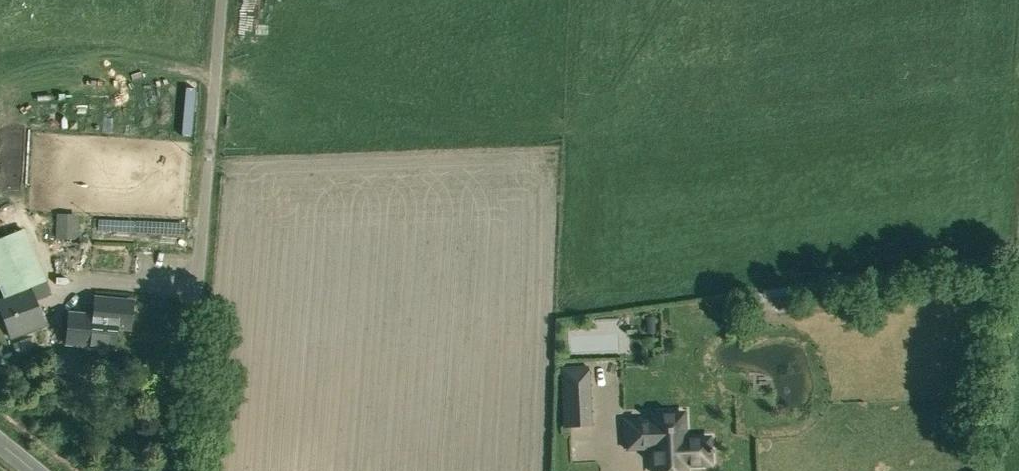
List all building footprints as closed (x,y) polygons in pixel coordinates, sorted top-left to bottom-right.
[(77,239),(78,214),(56,213),(55,238),(77,239)] [(4,296),(31,286),(31,287),(46,280),(24,231),(0,239),(0,287),(4,296)] [(45,324),(31,287),(31,286),(4,296),(0,298),(0,308),(10,336),(45,324)] [(748,292),(739,292),(739,293),(740,307),(749,306),(748,292)] [(130,328),(133,300),(95,297),(93,314),(69,312),(66,343),(105,347),(107,326),(130,328)] [(564,426),(590,425),(588,368),(561,369),(564,426)] [(623,419),(624,440),(627,440),(627,449),(640,449),(642,449),(642,446),(653,446),(654,470),(686,470),(686,465),(710,464),(710,453),(713,453),(713,449),(709,449),(709,438),(684,439),(684,434),(654,436),(653,418),(623,419)]
